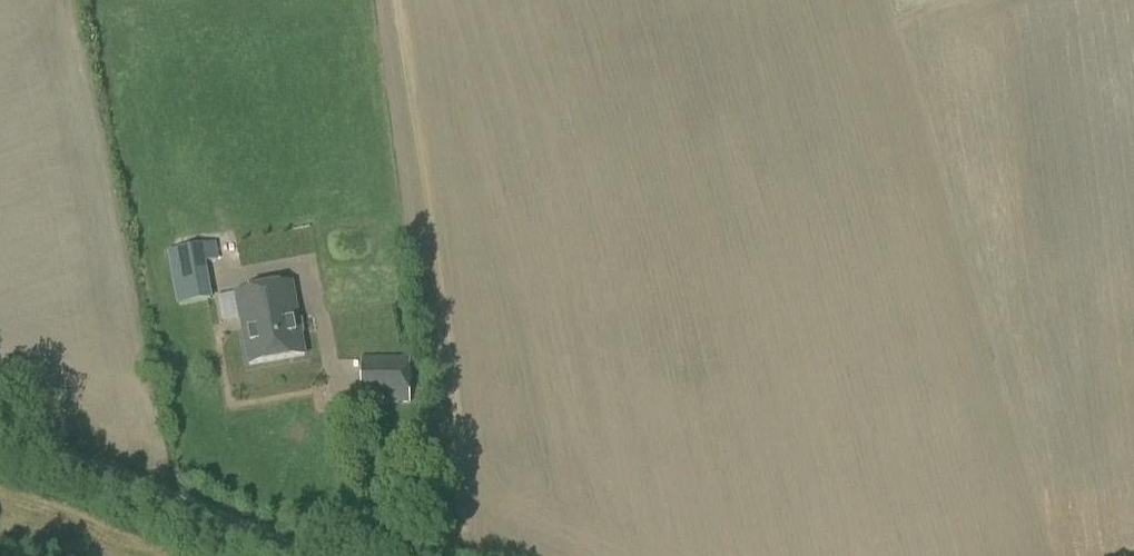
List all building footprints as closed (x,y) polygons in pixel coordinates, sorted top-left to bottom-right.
[(177,306),(213,300),(206,263),(220,260),(217,243),(167,252),(177,306)] [(253,369),(307,359),(303,341),(306,337),(304,323),(300,321),(294,288),(240,297),(253,369)] [(360,404),(411,404),(411,358),(360,358),(360,404)]
